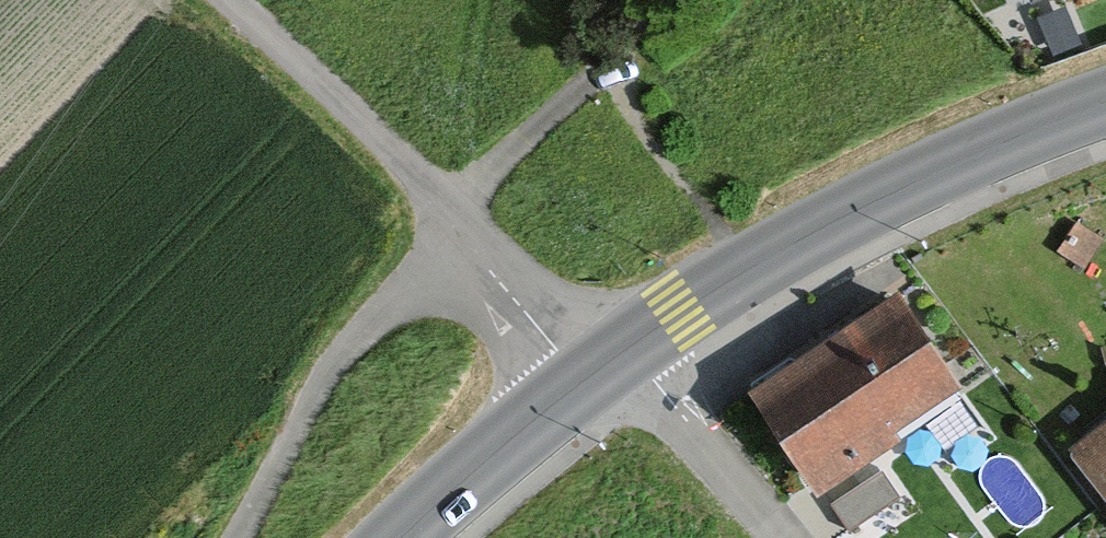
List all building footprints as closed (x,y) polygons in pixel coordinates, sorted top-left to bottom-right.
[(977,410),(915,312),(761,408),(823,506),(977,410)] [(1082,462),(1105,496),(1105,446),(1082,462)]
